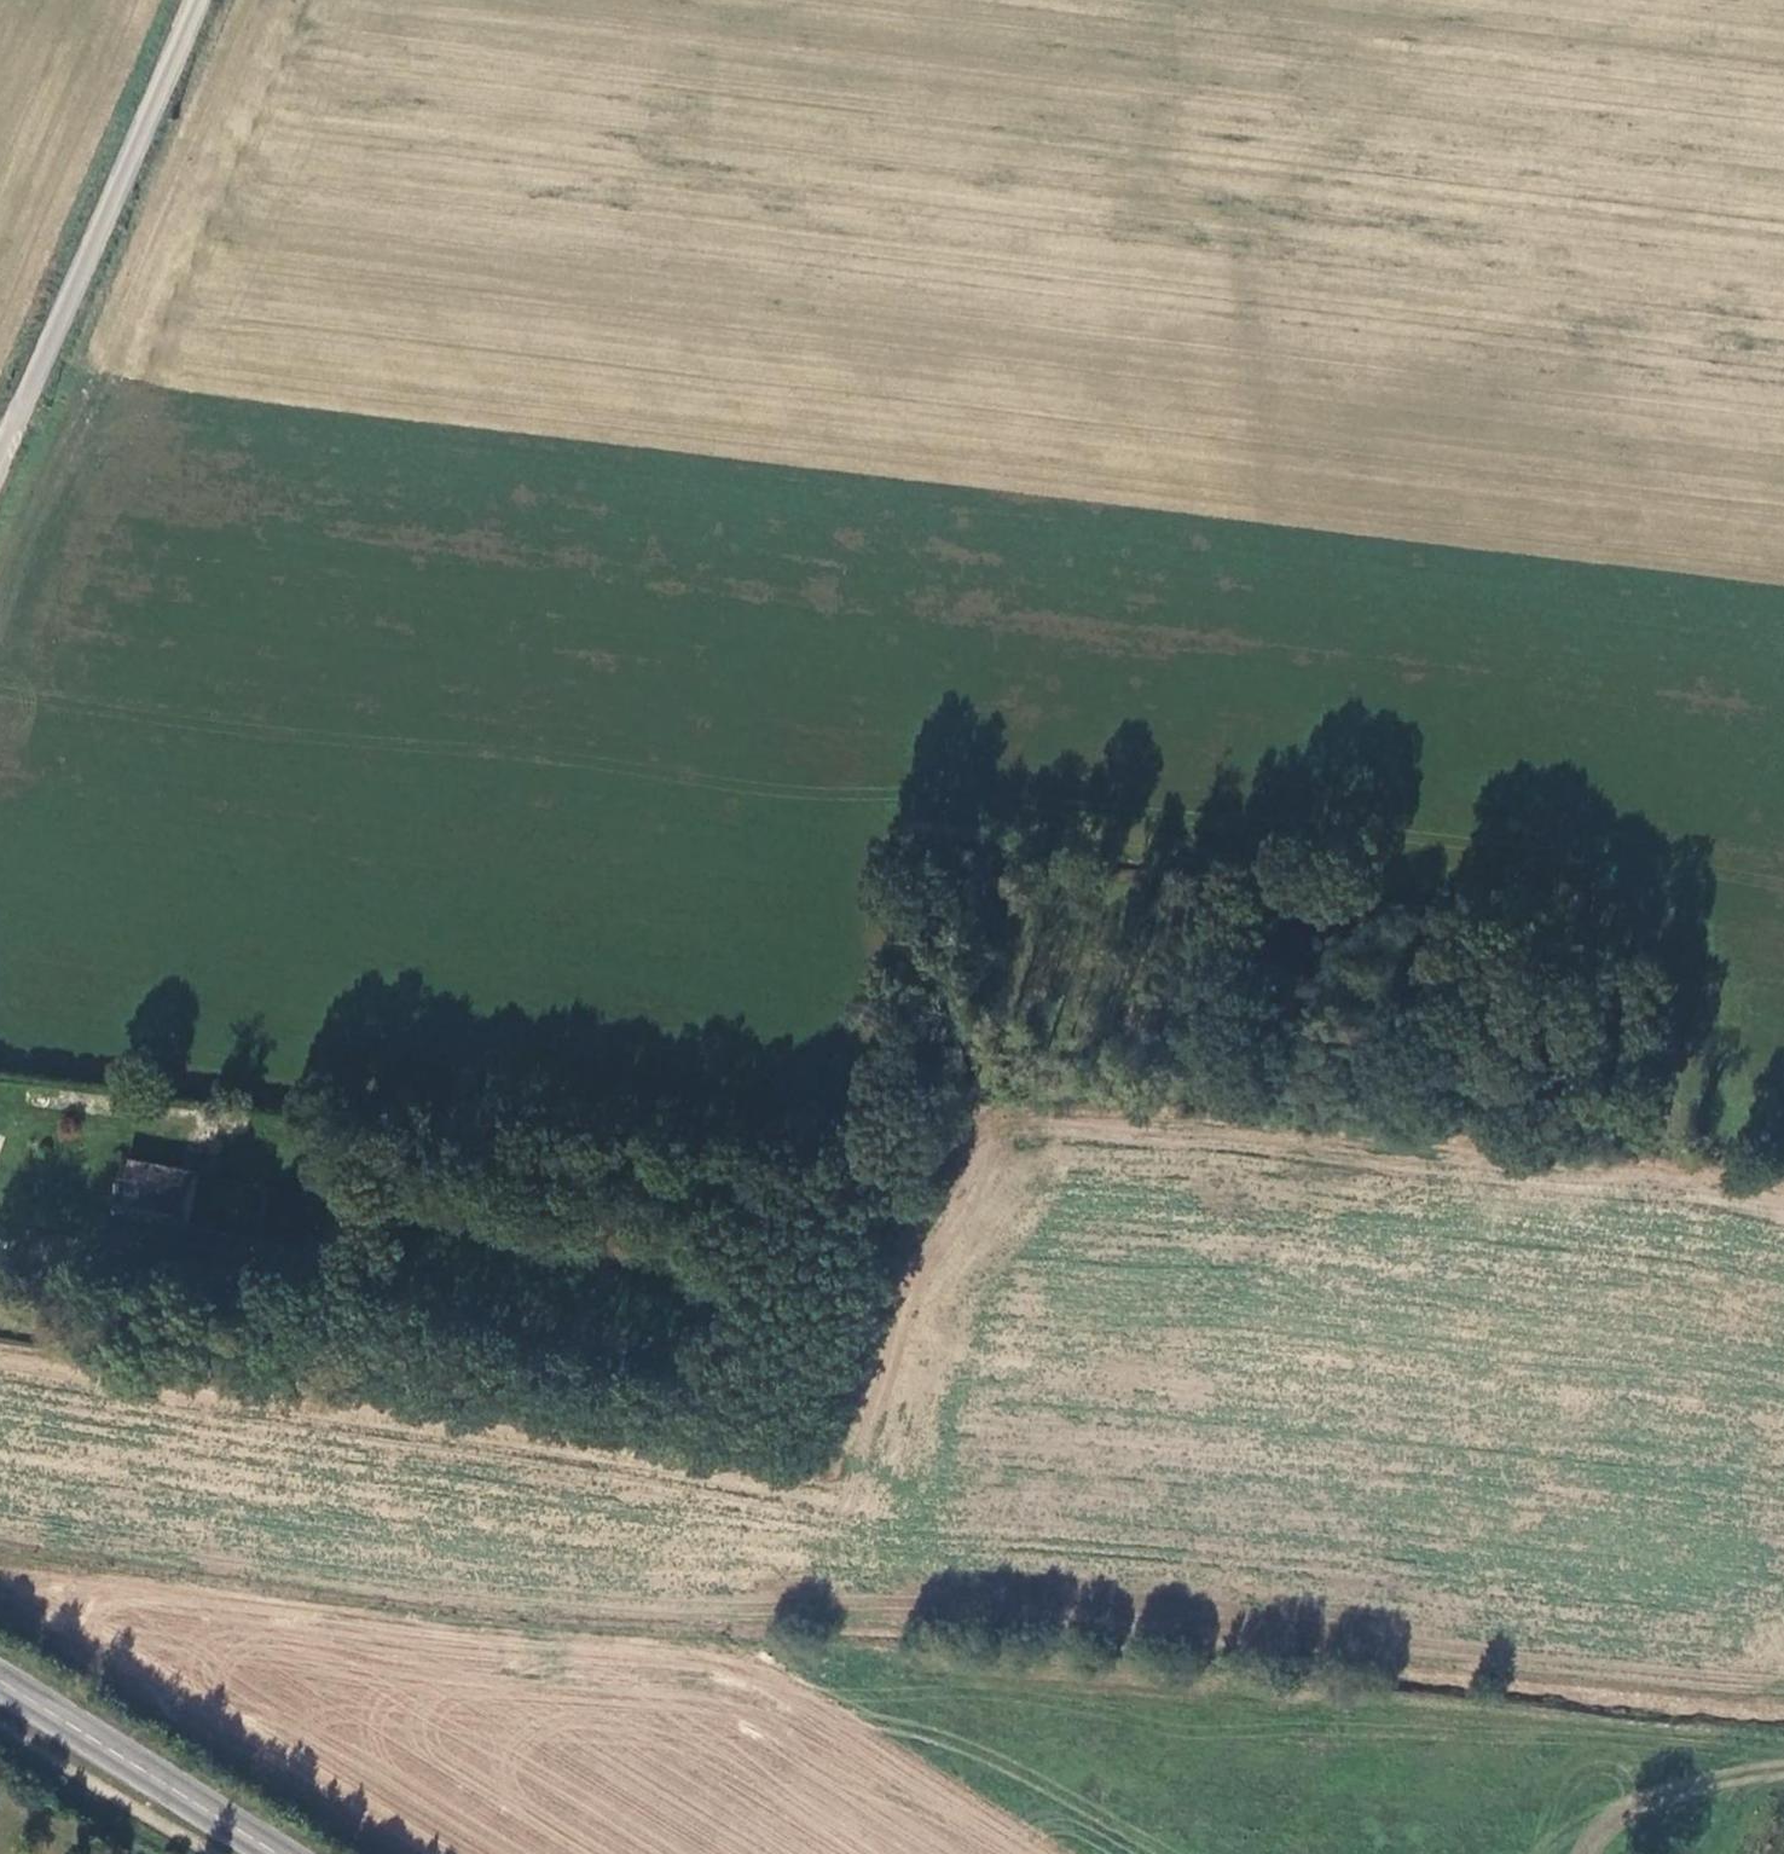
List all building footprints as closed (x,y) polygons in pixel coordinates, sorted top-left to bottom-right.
[(190,1170),(118,1157),(108,1210),(181,1223),(190,1170)]
